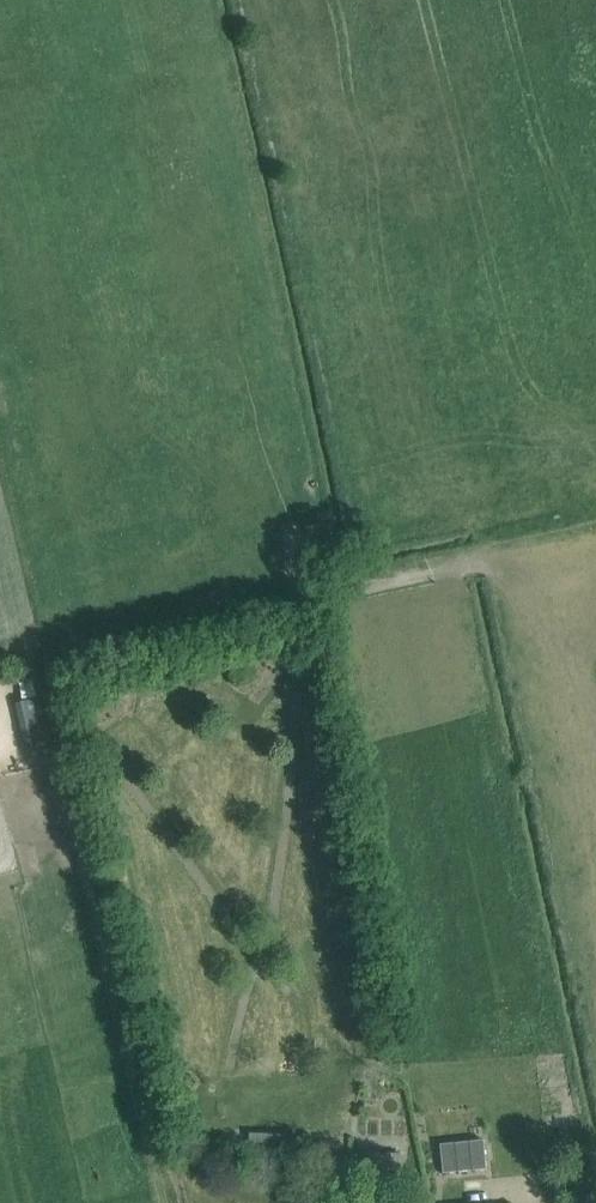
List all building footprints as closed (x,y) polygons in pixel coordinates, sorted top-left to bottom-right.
[(483,1138),(440,1143),(443,1171),(486,1166),(483,1138)] [(367,1152),(367,1169),(401,1170),(401,1153),(367,1152)]
